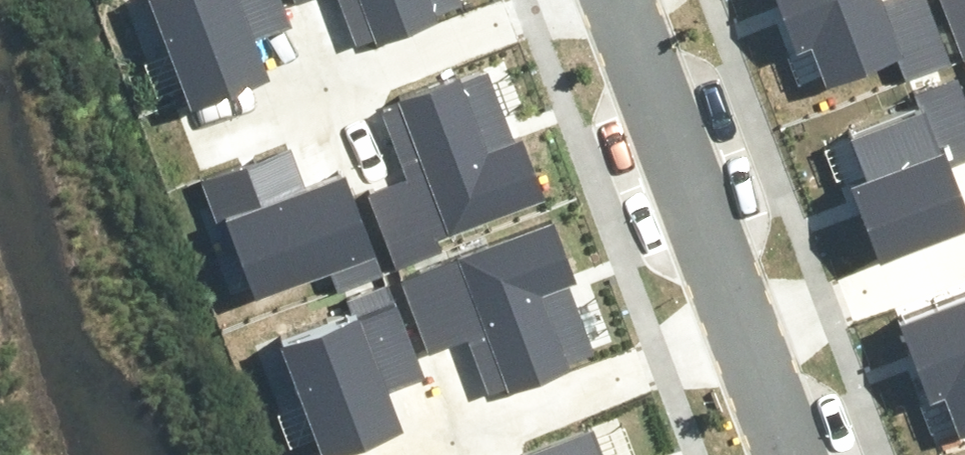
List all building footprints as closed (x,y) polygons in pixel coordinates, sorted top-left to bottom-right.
[(194,94),(270,69),(257,29),(299,16),(294,0),(163,0),(194,94)] [(371,34),(465,0),(359,0),(371,34)] [(820,71),(897,43),(905,64),(944,50),(926,0),(779,0),(793,39),(807,34),(820,71)] [(964,48),(964,0),(947,0),(964,48)] [(874,252),(964,222),(964,179),(956,151),(964,148),(964,87),(960,71),(918,84),(923,98),(852,121),(863,156),(844,163),(874,252)] [(371,185),(395,256),(452,237),(448,225),(542,194),(521,132),(513,135),(505,110),(476,120),(463,81),(386,107),(409,173),(371,185)] [(295,131),(200,166),(244,284),(323,255),(332,281),(387,260),(348,156),(309,170),(295,131)] [(403,279),(427,346),(473,329),(493,383),(598,344),(554,224),(403,279)] [(281,338),(315,443),(391,418),(378,378),(420,364),(392,279),(348,293),(355,314),(281,338)] [(950,428),(964,423),(964,292),(894,318),(922,396),(936,391),(950,428)] [(606,428),(529,453),(529,454),(615,454),(606,428)]
